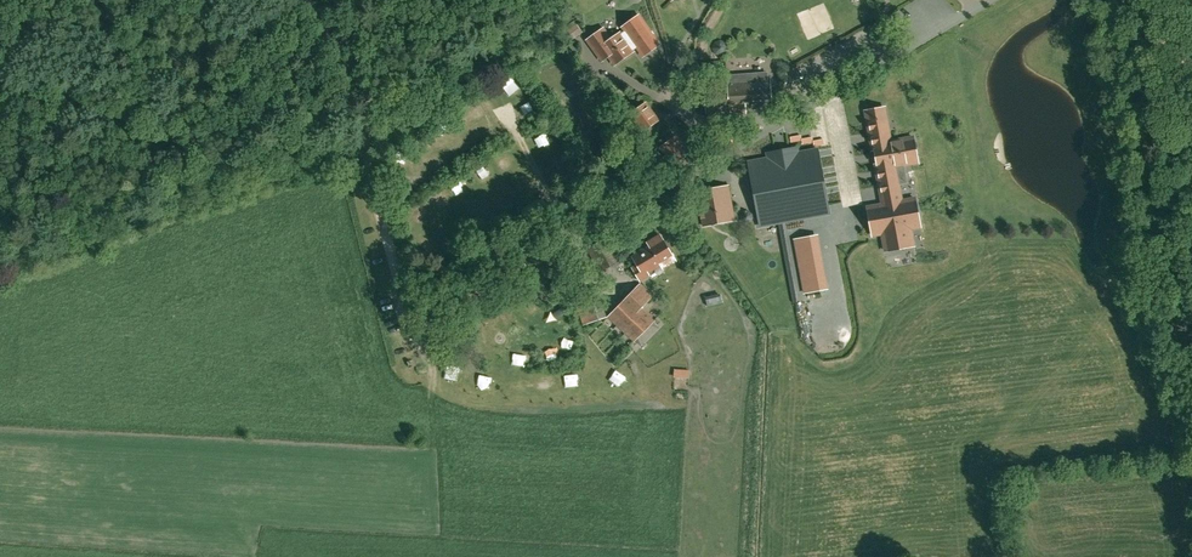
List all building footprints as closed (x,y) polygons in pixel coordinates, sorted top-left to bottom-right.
[(625,31),(620,34),(632,50),(637,47),(643,56),(648,52),(654,48),(659,44),(638,16),(623,27),(625,31)] [(583,32),(577,24),(566,32),(572,40),(583,32)] [(601,30),(587,40),(597,53),(603,61),(609,56),(615,64),(633,51),(632,50),(620,34),(620,33),(611,39),(604,29),(601,30)] [(715,53),(721,55),(726,53),(728,47),(726,42),(720,39),(715,41),(712,46),(715,53)] [(1104,54),(1104,47),(1104,42),(1099,42),(1095,42),(1095,54),(1104,54)] [(697,77),(703,72),(698,65),(681,76),(690,89),(701,82),(697,77)] [(771,79),(727,82),(727,86),(704,88),(706,113),(730,111),(730,115),(747,114),(746,110),(773,108),(771,79)] [(657,120),(645,104),(631,113),(643,130),(657,120)] [(866,110),(871,138),(877,137),(886,135),(889,134),(884,107),(866,110)] [(875,165),(878,176),(883,204),(867,207),(869,217),(871,225),(872,235),(882,233),(885,251),(892,250),(891,245),(906,243),(907,247),(914,246),(910,228),(920,226),(915,198),(899,201),(892,167),(914,163),(918,162),(913,137),(909,138),(890,141),(887,142),(886,135),(877,137),(871,138),(873,150),(875,149),(875,154),(877,160),(877,164),(875,165)] [(687,154),(679,143),(675,137),(661,147),(673,164),(687,154)] [(816,149),(747,160),(756,216),(825,205),(816,149)] [(734,220),(728,185),(697,190),(703,226),(734,220)] [(565,203),(569,211),(582,203),(577,196),(565,203)] [(542,199),(535,204),(540,211),(547,207),(542,199)] [(748,211),(743,211),(740,216),(741,220),(745,223),(750,222),(753,218),(752,213),(748,211)] [(650,246),(632,256),(637,264),(632,267),(640,280),(649,274),(648,272),(661,264),(663,268),(676,260),(660,234),(647,242),(650,246)] [(818,234),(793,239),(803,294),(828,289),(818,234)] [(621,259),(608,237),(602,240),(586,248),(600,272),(621,259)] [(535,287),(544,281),(540,275),(531,281),(535,287)] [(573,293),(587,287),(583,277),(568,283),(573,293)] [(555,289),(557,293),(565,290),(561,280),(548,285),(551,291),(555,289)] [(608,316),(634,341),(653,321),(640,309),(653,296),(640,284),(608,316)] [(564,299),(560,293),(552,298),(556,304),(564,299)] [(720,293),(705,297),(708,306),(723,303),(720,293)] [(600,306),(596,306),(597,309),(590,310),(591,319),(601,317),(600,306)] [(454,382),(460,370),(445,364),(440,376),(454,382)] [(471,375),(471,387),(483,387),(483,375),(471,375)]
